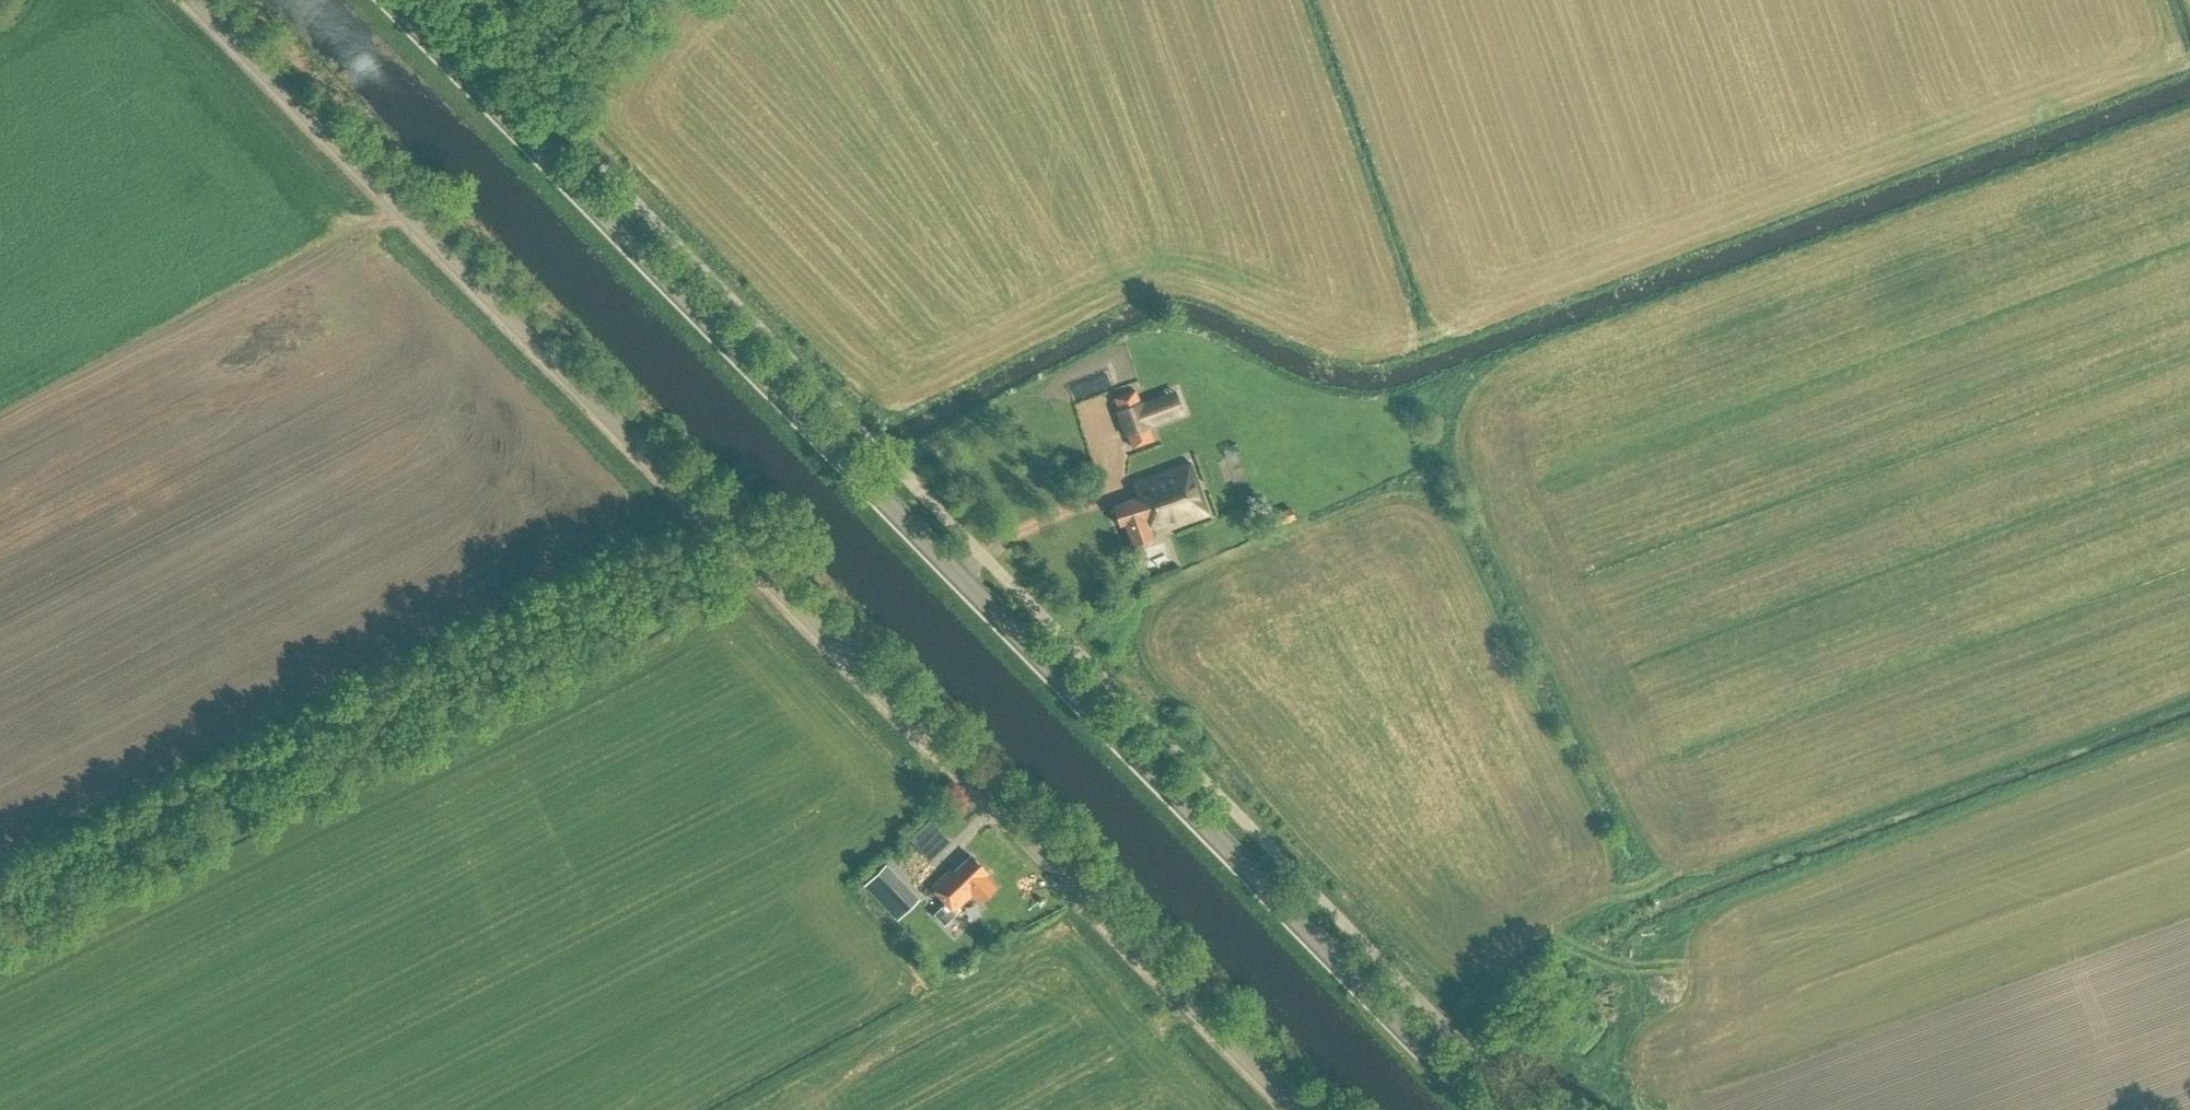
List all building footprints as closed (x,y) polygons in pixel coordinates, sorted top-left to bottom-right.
[(1208,514),(1190,464),(1135,484),(1140,497),(1112,507),(1119,526),(1123,524),(1131,544),(1153,536),(1152,534),(1208,514)] [(1291,507),(1271,515),(1276,526),(1295,518),(1291,507)] [(984,874),(987,871),(966,850),(931,886),(947,901),(934,914),(945,925),(957,913),(954,910),(972,891),(981,900),(996,885),(984,874)] [(882,899),(898,916),(920,894),(904,878),(882,899)]
